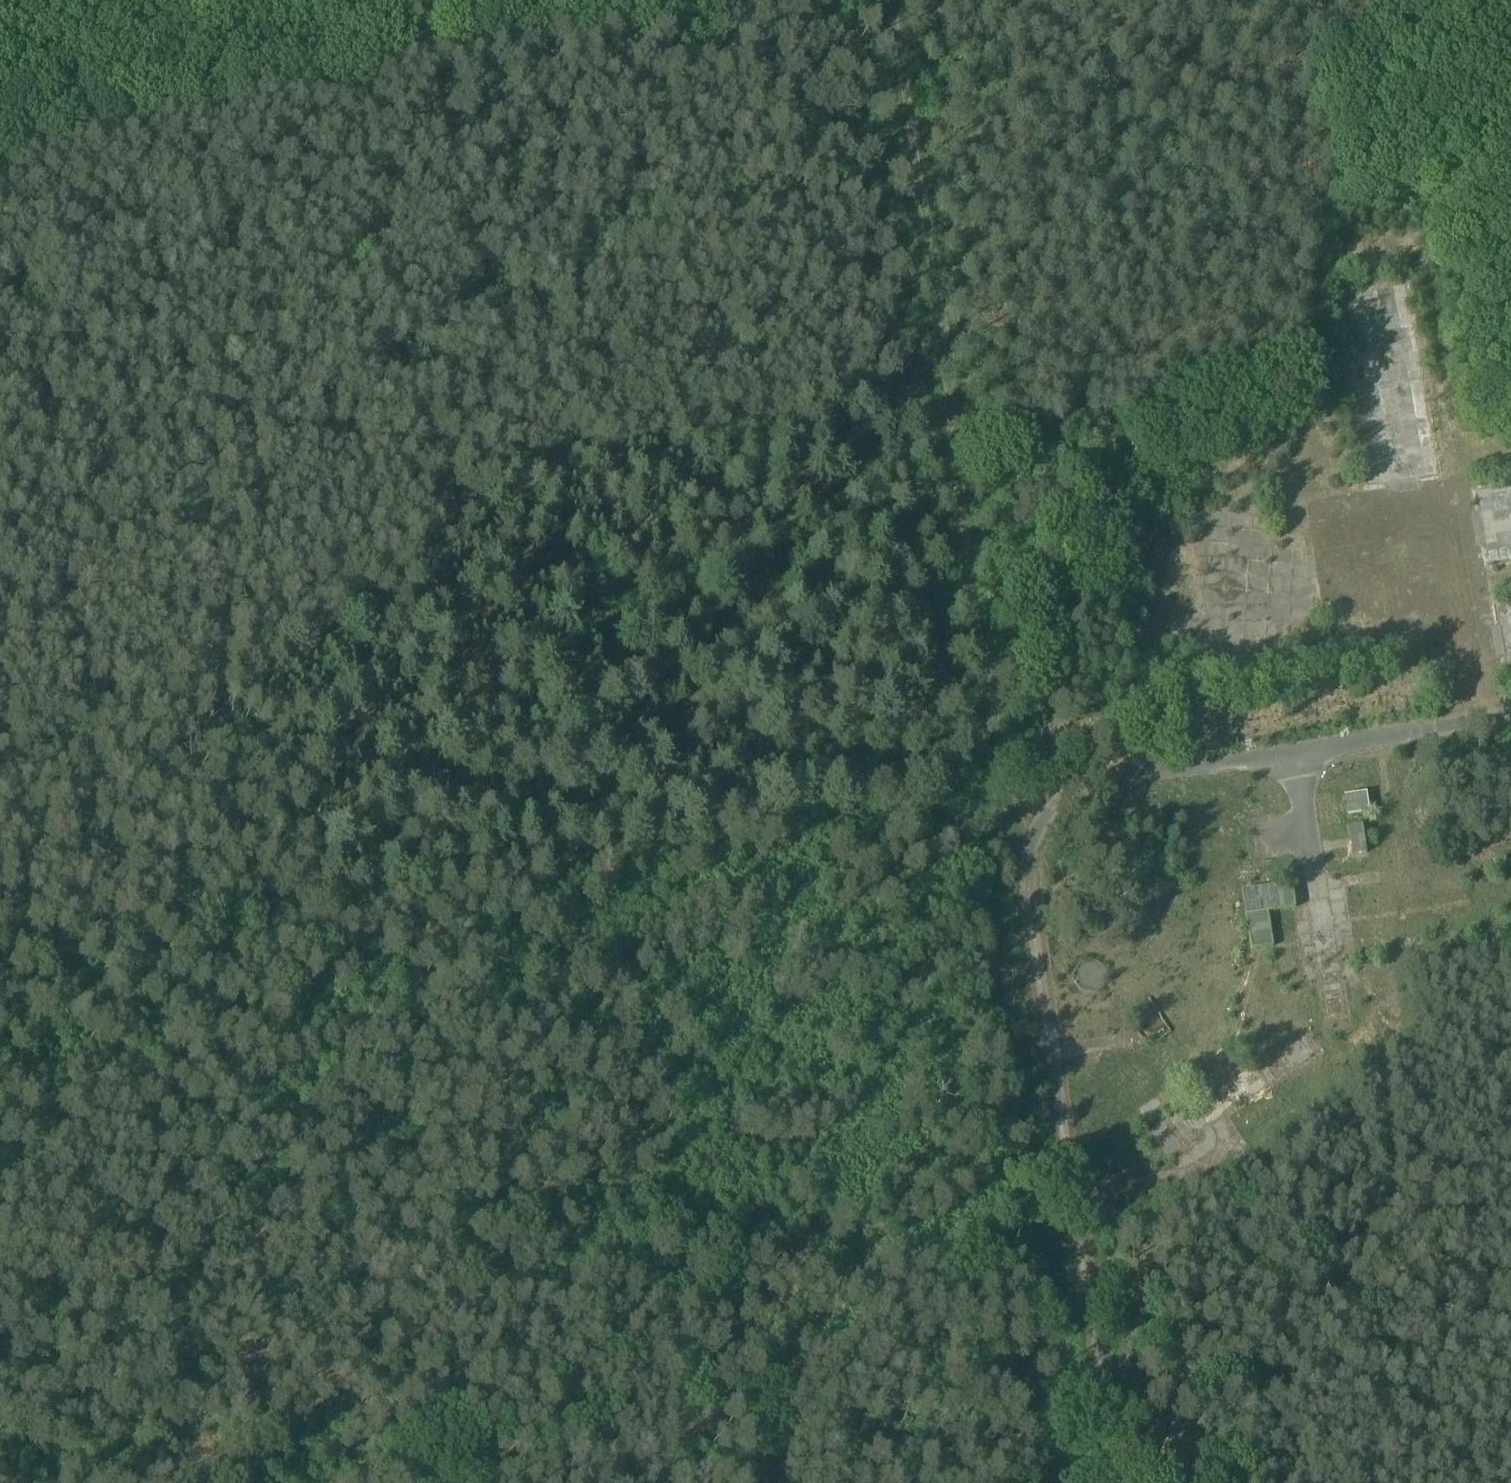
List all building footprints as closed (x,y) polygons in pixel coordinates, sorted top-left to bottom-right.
[(1346,797),(1349,817),(1371,814),(1368,793),(1346,797)] [(1353,849),(1354,856),(1368,854),(1364,827),(1350,829),(1352,837),(1353,849)] [(1245,893),(1254,950),(1273,947),(1268,913),(1296,908),(1293,885),(1245,893)]
